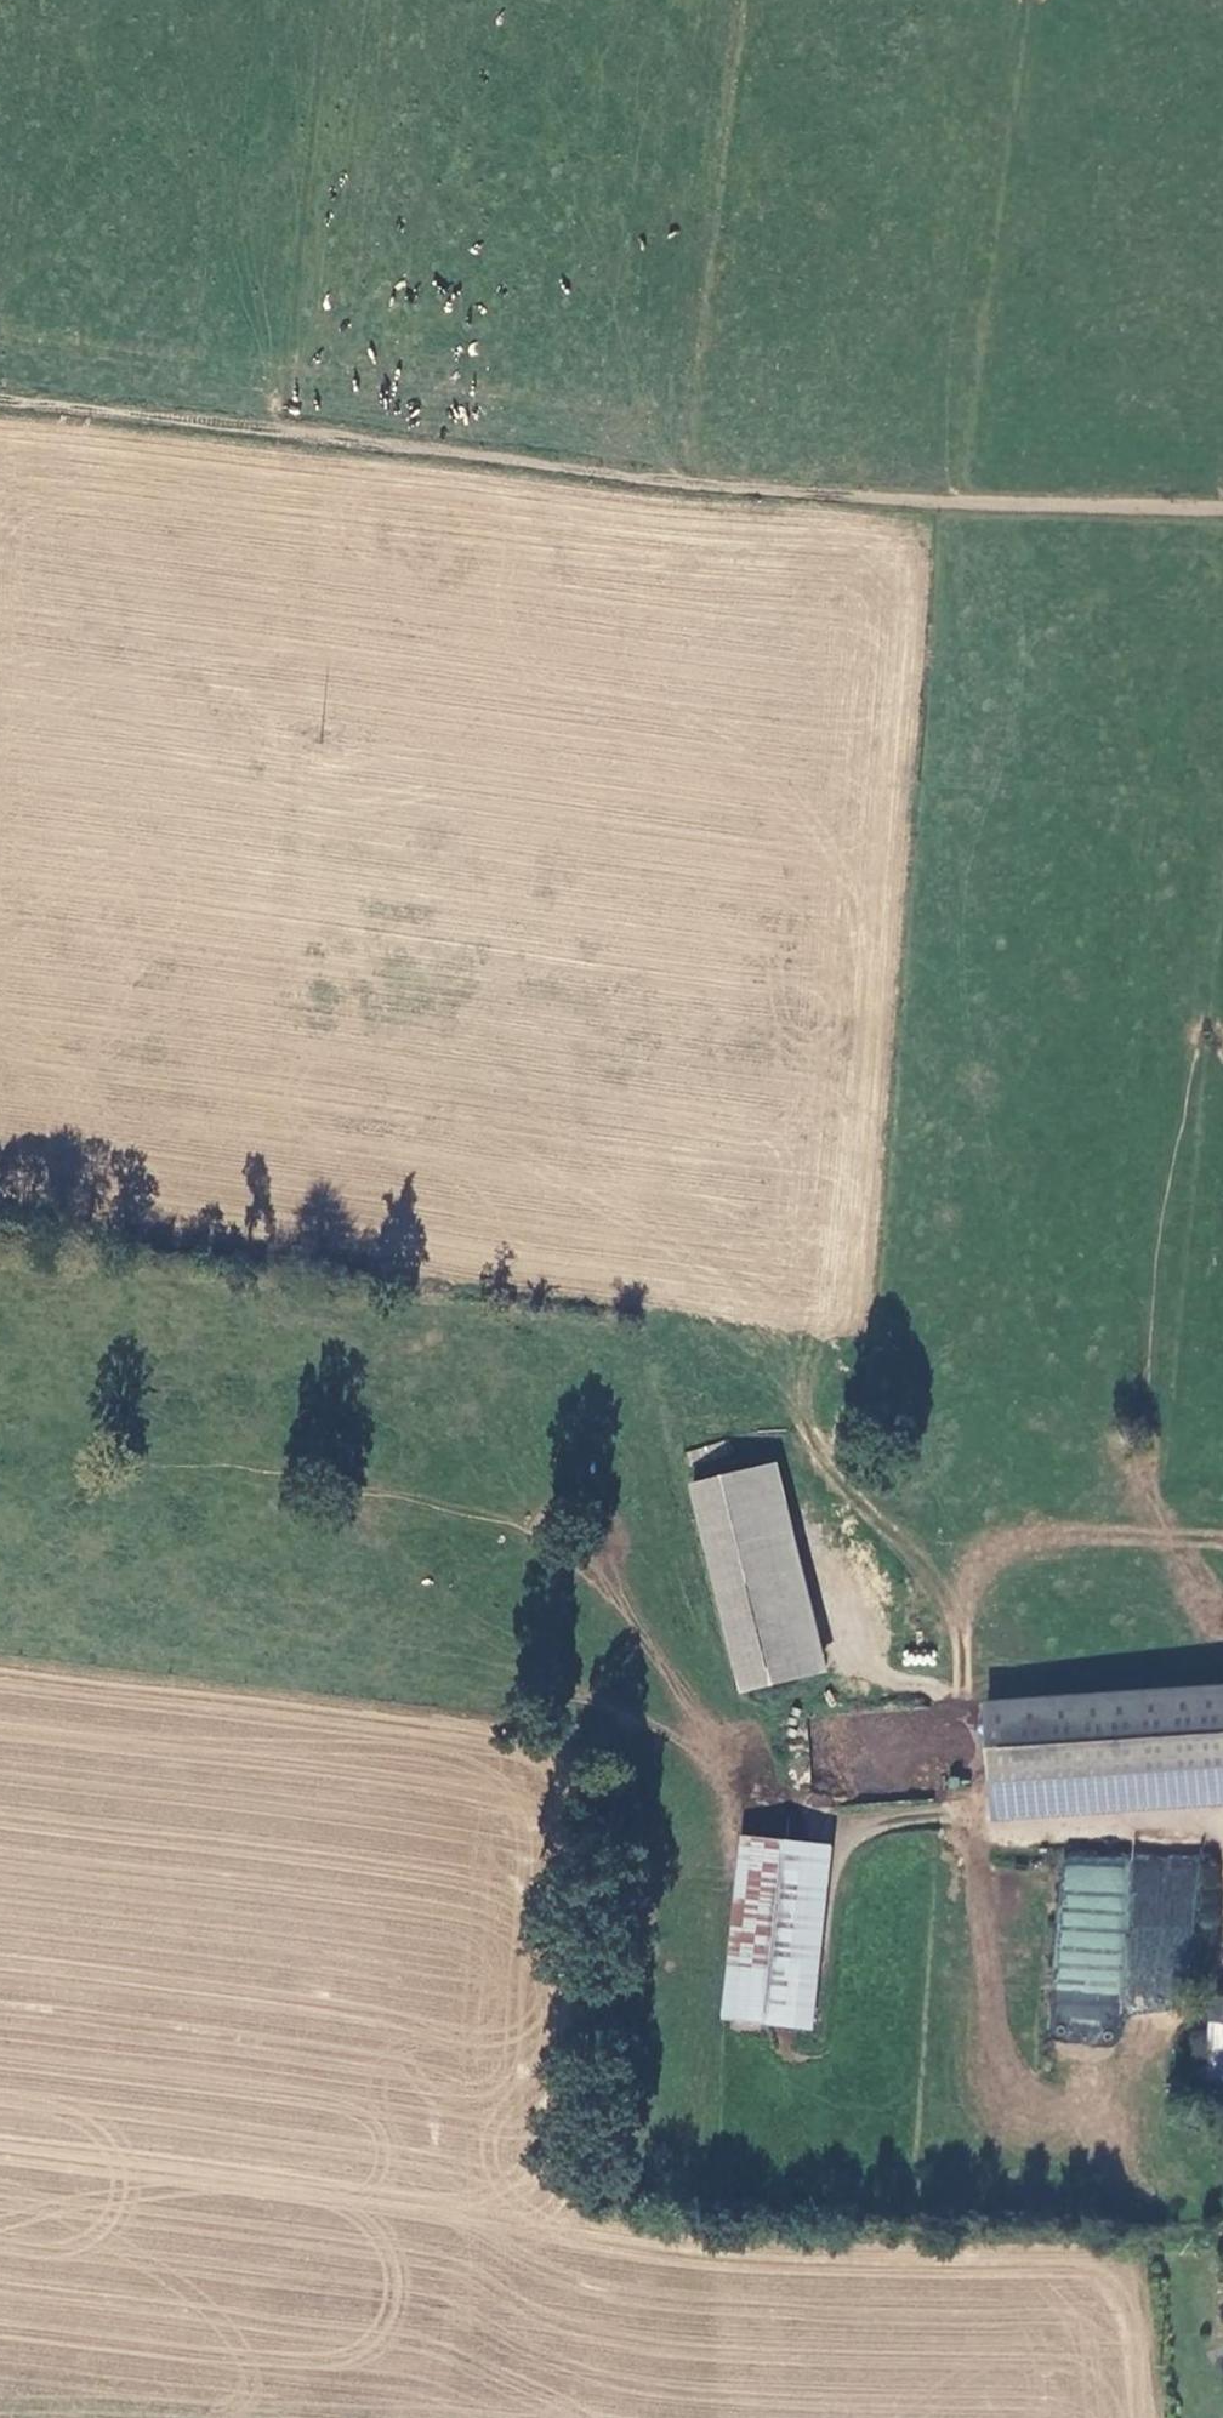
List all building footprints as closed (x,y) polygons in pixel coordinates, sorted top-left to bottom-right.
[(823,1671),(770,1464),(689,1485),(742,1692),(823,1671)] [(1222,1784),(1222,1666),(986,1693),(996,1805),(1222,1784)] [(718,2020),(806,2027),(822,1846),(734,1839),(718,2020)] [(1163,1864),(1066,1855),(1048,2033),(1114,2040),(1117,2007),(1182,2013),(1193,1901),(1160,1898),(1163,1864)] [(1212,2000),(1208,2083),(1222,2083),(1222,2001),(1212,2000)]
